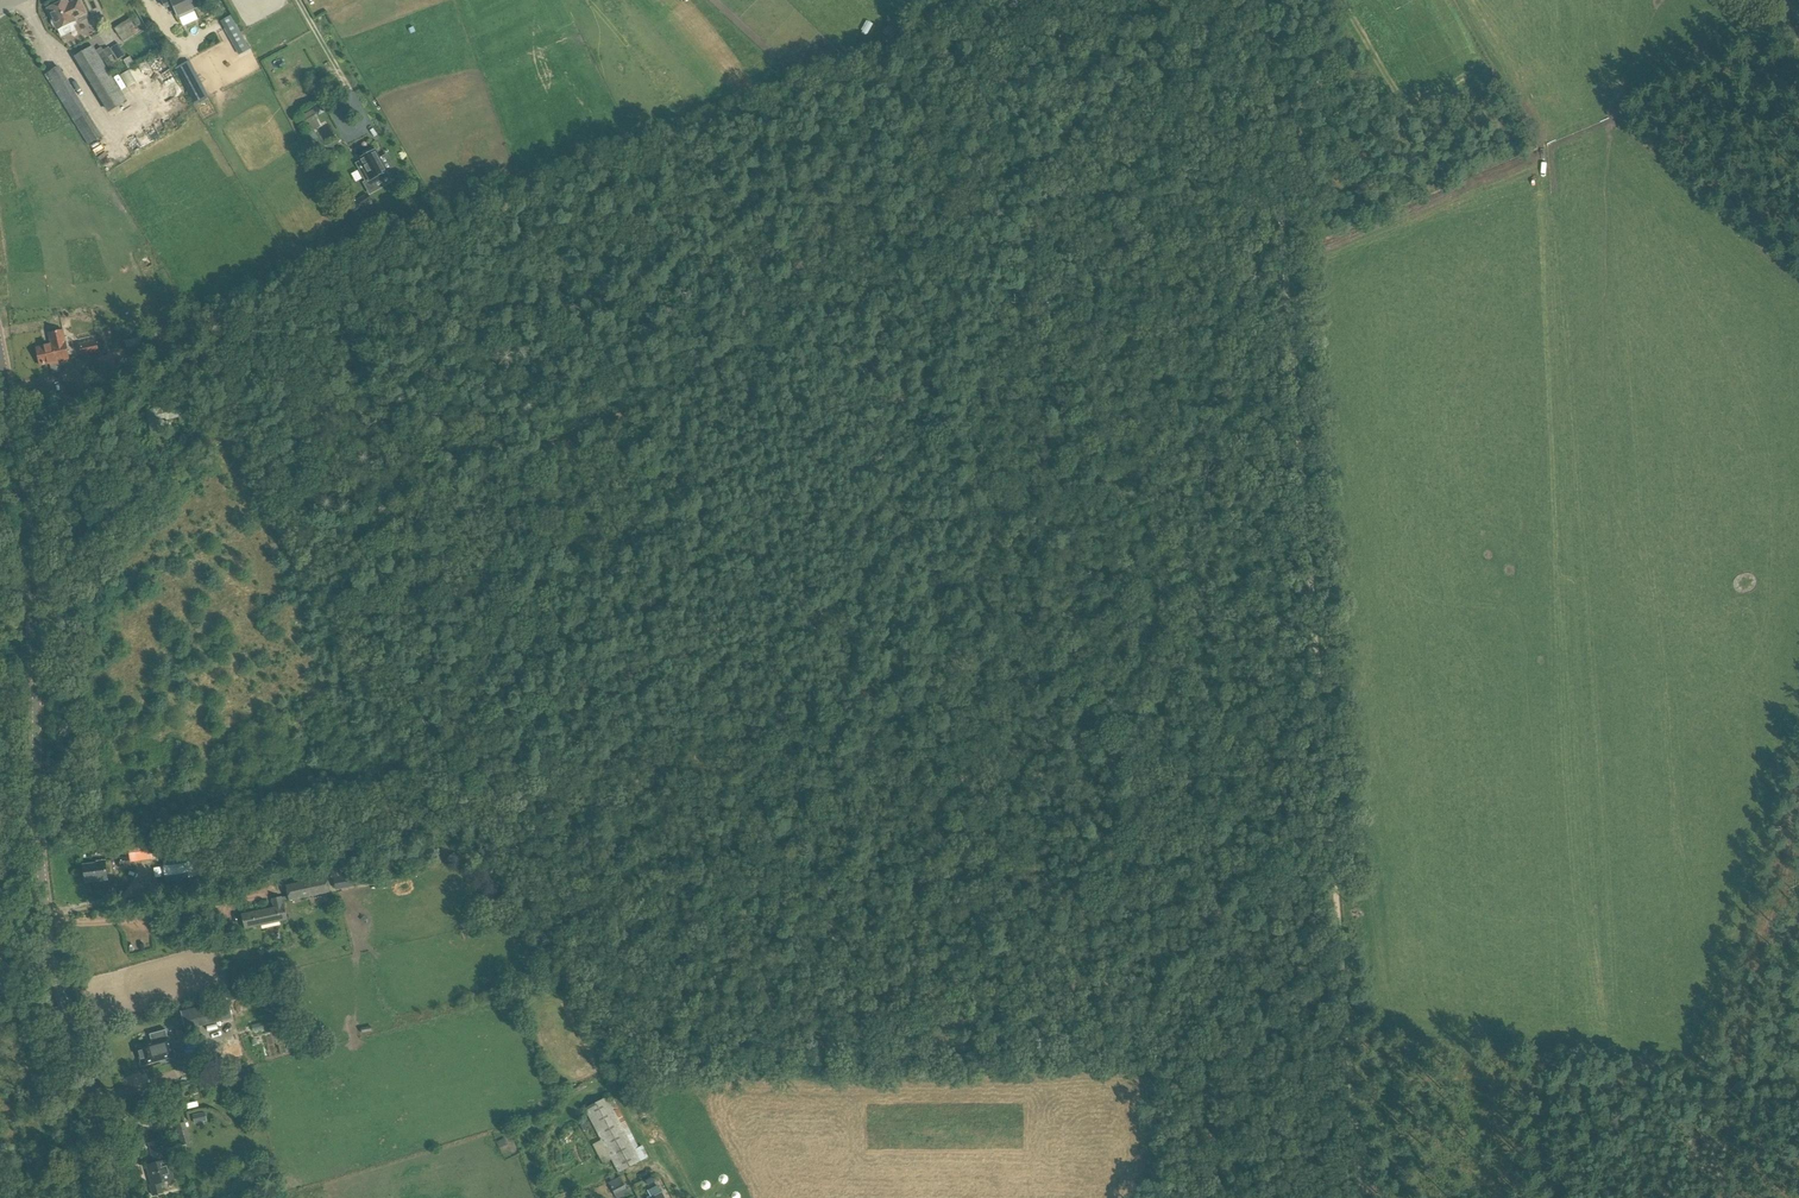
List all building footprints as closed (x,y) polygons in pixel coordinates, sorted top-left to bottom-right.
[(56,27),(57,29),(77,20),(76,18),(87,13),(80,0),(76,0),(69,3),(67,0),(66,0),(48,8),(53,19),(52,20),(52,21),(52,22),(53,23),(53,24),(54,25),(54,26),(55,27),(56,27)] [(166,7),(173,4),(177,14),(203,3),(202,0),(162,0),(166,7)] [(890,39),(901,27),(894,20),(882,32),(890,39)] [(74,54),(105,113),(125,102),(94,43),(74,54)] [(99,52),(103,62),(111,58),(113,62),(125,57),(118,43),(99,52)] [(60,98),(73,91),(59,67),(46,75),(60,98)] [(188,71),(181,75),(193,97),(200,93),(188,71)] [(323,83),(319,85),(316,87),(317,88),(321,95),(322,97),(330,93),(324,82),(323,83)] [(333,99),(326,104),(325,104),(328,110),(343,102),(340,95),(333,99)] [(149,129),(163,120),(158,112),(144,121),(149,129)] [(389,176),(386,171),(387,171),(375,150),(359,160),(370,180),(371,180),(373,185),(389,176)] [(354,213),(360,209),(363,214),(375,206),(367,195),(356,202),(355,200),(348,204),(354,213)] [(361,228),(367,240),(375,235),(369,224),(361,228)] [(165,330),(155,333),(158,343),(169,340),(165,330)] [(51,346),(36,349),(41,367),(70,361),(67,349),(63,332),(49,335),(51,346)] [(141,340),(127,342),(129,358),(135,357),(134,354),(143,353),(141,340)] [(96,341),(79,345),(82,358),(99,354),(96,341)] [(119,358),(108,362),(114,377),(125,373),(119,358)] [(222,425),(204,443),(213,452),(230,433),(222,425)] [(267,462),(261,465),(266,475),(273,472),(267,462)] [(155,506),(144,495),(135,503),(146,514),(155,506)] [(233,831),(216,833),(219,849),(236,846),(233,831)] [(131,857),(120,859),(120,866),(132,866),(132,862),(162,858),(159,841),(129,845),(131,857)] [(105,864),(84,866),(85,881),(107,879),(107,875),(114,875),(113,859),(105,860),(105,864)] [(369,873),(334,879),(336,889),(371,883),(369,873)] [(328,878),(287,886),(289,901),(330,893),(328,878)] [(276,907),(243,914),(246,928),(289,919),(284,895),(274,897),(276,907)] [(219,1003),(181,1012),(187,1038),(197,1037),(195,1027),(223,1021),(219,1003)] [(152,1043),(138,1046),(142,1064),(173,1057),(166,1030),(149,1034),(152,1043)] [(572,1092),(576,1098),(584,1092),(580,1086),(572,1092)] [(607,1098),(585,1110),(619,1173),(645,1158),(618,1106),(613,1108),(607,1098)] [(193,1115),(195,1124),(207,1121),(205,1113),(193,1115)] [(187,1123),(178,1126),(183,1145),(192,1143),(187,1123)] [(499,1147),(507,1145),(505,1137),(497,1139),(499,1147)] [(155,1163),(147,1164),(152,1184),(150,1184),(153,1195),(163,1192),(160,1182),(172,1179),(172,1177),(174,1177),(172,1168),(170,1169),(167,1159),(166,1160),(160,1140),(150,1142),(155,1163)] [(608,1183),(616,1197),(619,1197),(631,1194),(628,1189),(626,1189),(620,1177),(608,1183)]
